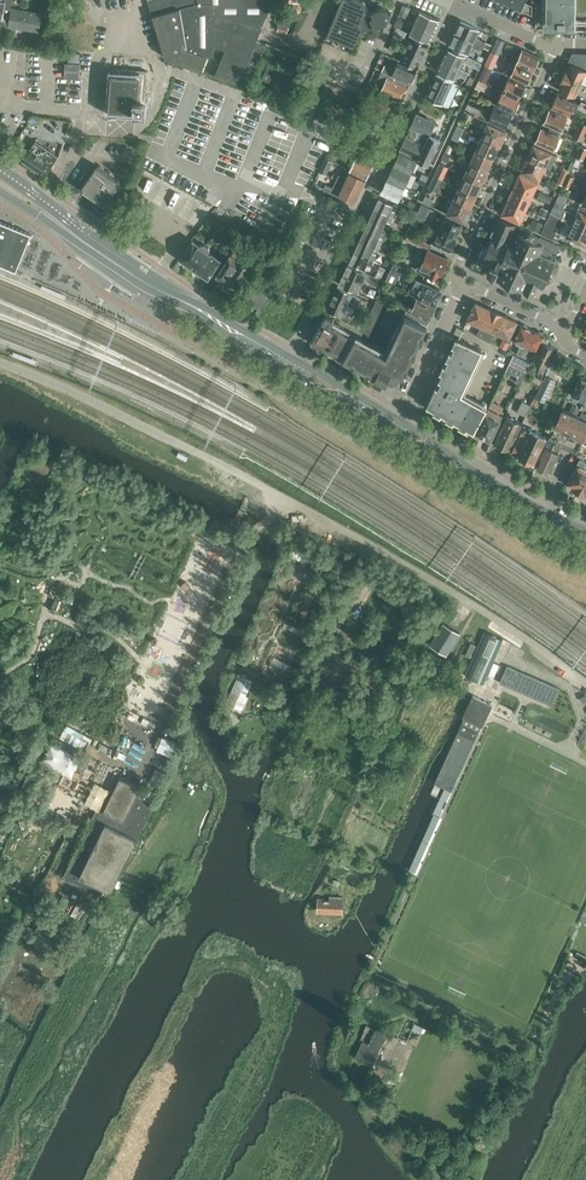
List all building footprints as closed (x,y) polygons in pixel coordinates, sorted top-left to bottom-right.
[(8,25),(12,0),(0,0),(0,23),(8,25)] [(152,15),(153,15),(166,57),(202,71),(207,56),(214,55),(214,44),(214,12),(214,0),(148,0),(152,15)] [(262,26),(273,0),(214,0),(214,12),(262,26)] [(300,11),(304,0),(290,0),(294,1),(292,9),(300,11)] [(369,12),(364,1),(363,0),(341,0),(327,36),(354,47),(360,34),(375,27),(369,12)] [(525,1),(525,0),(511,0),(509,4),(521,10),(525,1)] [(536,28),(573,30),(573,29),(572,29),(573,0),(547,0),(546,4),(536,4),(536,28)] [(525,1),(521,10),(532,15),(532,5),(525,1)] [(381,7),(378,9),(369,12),(375,27),(387,22),(391,12),(381,7)] [(9,26),(39,31),(42,13),(12,8),(9,26)] [(401,10),(399,15),(404,17),(406,18),(409,13),(406,12),(401,10)] [(420,11),(415,22),(435,31),(440,20),(420,11)] [(214,12),(214,44),(226,49),(215,76),(247,88),(266,44),(256,40),(262,26),(214,12)] [(461,21),(455,33),(483,46),(488,49),(491,44),(476,37),(480,30),(461,21)] [(435,31),(415,22),(410,33),(429,42),(435,31)] [(277,31),(287,33),(289,27),(280,24),(277,31)] [(395,33),(391,42),(396,44),(400,37),(403,39),(406,31),(399,28),(397,27),(395,33)] [(493,41),(495,34),(481,30),(479,37),(493,41)] [(483,46),(455,33),(449,45),(468,54),(472,46),(479,50),(481,46),(483,47),(483,46)] [(412,37),(407,49),(423,56),(428,45),(412,37)] [(497,40),(492,51),(498,54),(503,43),(497,40)] [(262,54),(267,57),(272,45),(267,42),(262,54)] [(396,44),(391,42),(388,49),(393,51),(396,44)] [(267,57),(273,59),(278,47),(272,45),(267,57)] [(273,59),(279,62),(284,50),(278,47),(273,59)] [(448,48),(442,60),(460,68),(463,61),(479,69),(482,63),(467,56),(465,56),(448,48)] [(423,56),(407,49),(401,61),(417,68),(423,56)] [(514,55),(512,60),(533,70),(536,64),(538,64),(540,60),(539,58),(539,57),(523,49),(519,57),(514,55)] [(279,62),(284,64),(289,52),(284,50),(279,62)] [(284,64),(290,66),(295,54),(289,52),(284,64)] [(65,63),(64,78),(80,78),(81,53),(68,53),(68,63),(65,63)] [(491,53),(486,64),(493,67),(498,56),(491,53)] [(585,65),(585,53),(573,53),(569,60),(585,67),(585,65)] [(290,66),(296,69),(301,57),(295,54),(290,66)] [(301,57),(296,69),(302,71),(307,59),(301,57)] [(460,68),(442,60),(437,72),(454,79),(455,77),(460,74),(467,77),(469,72),(460,68)] [(533,70),(512,60),(509,65),(514,68),(511,76),(527,83),(528,82),(530,81),(532,78),(531,76),(533,70)] [(381,62),(378,69),(389,74),(410,84),(416,70),(398,62),(395,69),(381,62)] [(563,76),(581,84),(585,74),(585,70),(571,63),(569,68),(567,67),(563,76)] [(110,111),(111,111),(138,113),(138,110),(143,111),(144,103),(145,104),(147,71),(113,68),(113,74),(112,74),(111,74),(111,75),(111,76),(112,76),(112,83),(111,83),(110,83),(110,84),(111,84),(112,84),(111,92),(110,92),(110,93),(111,93),(111,100),(110,100),(109,100),(109,101),(110,102),(110,109),(109,109),(108,111),(110,111)] [(389,74),(378,69),(370,85),(374,87),(381,90),(402,100),(410,84),(389,74)] [(436,73),(431,85),(448,93),(453,81),(436,73)] [(480,79),(488,83),(490,77),(483,74),(480,79)] [(581,84),(563,76),(560,84),(561,85),(559,89),(576,97),(581,84)] [(499,82),(497,88),(519,98),(522,93),(524,92),(526,89),(525,86),(525,85),(509,77),(505,85),(499,82)] [(479,80),(475,87),(484,91),(488,84),(479,80)] [(448,93),(431,85),(425,96),(442,104),(448,93)] [(519,98),(497,88),(491,101),(513,111),(514,110),(516,109),(518,106),(517,104),(519,98)] [(556,93),(555,94),(556,94),(557,95),(555,98),(553,98),(550,104),(552,105),(551,107),(552,107),(569,115),(573,107),(585,113),(585,102),(582,100),(581,103),(557,92),(556,92),(556,93)] [(465,110),(471,113),(488,121),(506,128),(507,127),(509,126),(510,122),(509,120),(512,114),(495,106),(491,113),(468,103),(465,110)] [(465,110),(461,118),(468,121),(471,113),(465,110)] [(547,115),(545,116),(544,120),(544,121),(544,123),(562,131),(568,118),(550,110),(547,115)] [(435,123),(417,114),(412,126),(412,127),(408,137),(407,136),(401,148),(403,149),(402,151),(428,164),(434,166),(438,157),(433,155),(437,145),(442,148),(445,142),(429,134),(435,123)] [(583,122),(578,132),(576,131),(574,136),(584,141),(585,136),(585,123),(583,122)] [(486,123),(481,135),(500,144),(506,132),(486,123)] [(454,134),(460,137),(464,129),(458,125),(454,134)] [(559,136),(542,128),(539,134),(538,133),(535,139),(536,140),(535,142),(553,150),(559,136)] [(481,135),(475,148),(493,157),(496,151),(498,150),(499,147),(499,145),(499,144),(500,145),(500,144),(481,135)] [(23,160),(24,161),(24,160),(41,171),(45,174),(45,175),(58,156),(36,141),(23,160)] [(530,152),(528,158),(545,166),(551,168),(557,155),(534,145),(533,146),(531,147),(530,150),(530,152)] [(17,146),(14,151),(22,157),(25,152),(17,146)] [(338,152),(355,160),(350,169),(367,177),(372,165),(363,160),(364,158),(341,147),(338,152)] [(475,148),(469,161),(488,169),(490,164),(492,163),(493,160),(493,158),(493,157),(475,148)] [(400,151),(394,165),(411,173),(417,159),(400,151)] [(578,151),(576,156),(583,160),(585,154),(578,151)] [(446,152),(442,159),(447,161),(451,154),(446,152)] [(329,153),(326,158),(333,161),(335,156),(329,153)] [(325,157),(318,171),(324,174),(327,167),(330,168),(333,161),(325,157)] [(545,166),(528,158),(525,163),(523,164),(522,167),(522,169),(522,171),(539,179),(545,166)] [(469,161),(463,174),(482,182),(484,177),(486,176),(488,173),(487,171),(488,169),(469,161)] [(440,163),(434,176),(442,179),(448,167),(440,163)] [(83,189),(83,190),(83,191),(105,206),(107,203),(114,208),(131,184),(117,187),(116,183),(121,182),(97,165),(81,189),(83,189)] [(394,165),(388,179),(404,187),(411,173),(394,165)] [(563,167),(561,173),(568,176),(568,174),(569,170),(563,167)] [(336,180),(344,184),(360,191),(366,179),(350,171),(347,178),(339,174),(336,180)] [(563,185),(566,179),(568,176),(561,173),(557,182),(563,185)] [(463,174),(457,187),(476,195),(479,189),(481,188),(482,186),(481,183),(482,182),(463,174)] [(517,182),(514,187),(532,195),(538,182),(520,174),(519,176),(518,177),(516,180),(517,182)] [(568,174),(568,176),(566,179),(572,182),(574,177),(568,174)] [(442,179),(434,176),(432,180),(429,188),(436,192),(442,179)] [(404,187),(388,179),(381,192),(398,200),(404,187)] [(566,179),(563,185),(569,188),(572,182),(566,179)] [(360,191),(344,184),(341,191),(326,184),(323,189),(338,196),(339,195),(355,202),(360,191)] [(457,187),(452,199),(471,208),(472,208),(470,207),(473,202),(475,201),(476,198),(476,196),(476,195),(457,187)] [(509,199),(508,200),(526,208),(532,195),(514,187),(512,193),(510,194),(509,197),(509,199)] [(541,193),(538,198),(549,203),(552,198),(541,193)] [(572,223),(573,222),(585,228),(585,211),(579,208),(576,216),(572,214),(573,212),(563,208),(566,202),(564,202),(567,196),(560,193),(550,213),(559,217),(572,223)] [(422,202),(431,205),(434,198),(426,195),(422,202)] [(379,197),(374,208),(393,217),(396,212),(391,210),(394,204),(379,197)] [(471,208),(452,199),(446,212),(466,221),(471,208)] [(526,208),(508,200),(506,206),(504,207),(503,210),(503,212),(502,213),(520,221),(526,208)] [(421,204),(419,208),(428,212),(430,208),(429,208),(426,206),(421,204)] [(541,207),(538,214),(547,219),(550,211),(541,207)] [(374,208),(369,219),(384,226),(386,221),(390,223),(393,217),(374,208)] [(553,230),(559,217),(550,213),(545,224),(541,233),(553,239),(556,232),(553,230)] [(405,214),(402,221),(407,224),(411,216),(405,214)] [(437,223),(435,228),(457,238),(459,232),(461,232),(462,228),(462,226),(462,225),(444,217),(441,225),(437,223)] [(520,227),(498,217),(491,234),(493,235),(483,259),(491,263),(488,269),(485,270),(486,273),(489,272),(495,275),(494,277),(525,290),(524,292),(532,295),(537,285),(543,287),(555,260),(547,256),(550,250),(557,253),(560,246),(540,237),(538,241),(531,238),(533,232),(520,227)] [(529,228),(541,233),(545,224),(533,218),(529,228)] [(369,219),(364,229),(383,238),(386,234),(381,232),(384,226),(369,219)] [(419,221),(414,219),(408,233),(412,235),(419,221)] [(16,271),(31,234),(0,221),(0,265),(16,271)] [(572,223),(566,237),(585,246),(585,245),(585,228),(573,222),(572,223)] [(457,238),(435,228),(433,233),(436,235),(433,243),(451,251),(452,250),(453,249),(455,245),(454,244),(457,238)] [(364,229),(359,240),(374,247),(376,242),(381,245),(383,238),(364,229)] [(420,263),(417,270),(437,279),(440,273),(441,274),(444,267),(446,266),(448,263),(447,261),(448,259),(428,250),(431,244),(408,234),(405,240),(424,248),(419,258),(424,260),(422,264),(420,263)] [(391,242),(395,244),(398,245),(400,239),(393,237),(391,242)] [(180,258),(208,278),(221,260),(209,252),(210,251),(209,247),(204,243),(200,244),(200,245),(193,240),(180,258)] [(359,240),(354,251),(373,260),(376,255),(371,253),(374,247),(359,240)] [(391,247),(388,253),(392,256),(396,249),(391,247)] [(218,275),(226,281),(222,286),(231,292),(248,266),(240,261),(243,255),(235,249),(218,275)] [(373,260),(354,251),(349,262),(364,269),(366,264),(371,266),(373,260)] [(392,256),(388,253),(383,264),(387,266),(392,256)] [(394,262),(391,268),(399,271),(402,266),(394,262)] [(348,264),(343,274),(362,283),(365,277),(381,285),(384,280),(381,278),(380,279),(348,264)] [(375,276),(380,279),(386,269),(380,266),(375,276)] [(391,268),(385,281),(394,285),(400,272),(391,268)] [(362,283),(343,274),(339,283),(340,284),(358,292),(362,283)] [(415,283),(414,283),(409,293),(416,296),(416,295),(435,304),(436,302),(438,303),(441,297),(439,296),(442,290),(417,278),(415,283)] [(246,300),(254,304),(262,291),(255,286),(246,300)] [(337,286),(332,297),(347,305),(350,299),(358,303),(360,297),(337,286)] [(370,288),(367,294),(373,297),(377,291),(370,288)] [(262,291),(254,304),(260,309),(269,296),(262,291)] [(347,305),(332,297),(326,309),(341,316),(349,320),(352,315),(344,311),(347,305)] [(378,297),(362,329),(362,331),(373,337),(390,303),(378,297)] [(412,310),(429,318),(432,313),(434,312),(435,309),(435,307),(435,305),(418,297),(412,310)] [(398,306),(406,310),(408,305),(400,301),(398,306)] [(467,320),(481,326),(489,308),(475,302),(467,320)] [(489,308),(481,326),(478,334),(490,340),(494,332),(495,332),(503,315),(489,308)] [(404,316),(405,316),(415,321),(418,315),(406,310),(404,316)] [(317,344),(324,347),(335,326),(332,324),(334,320),(334,318),(326,314),(312,339),(318,342),(317,344)] [(429,321),(418,315),(415,321),(427,326),(429,321)] [(517,321),(503,315),(495,332),(509,338),(517,321)] [(405,316),(397,333),(417,342),(420,337),(422,337),(427,326),(415,321),(405,316)] [(516,353),(518,354),(519,351),(526,354),(528,350),(524,348),(533,330),(528,327),(527,325),(525,324),(522,325),(521,324),(514,341),(520,343),(516,353)] [(335,326),(324,347),(386,382),(389,377),(392,379),(391,380),(395,382),(395,381),(398,383),(402,376),(403,374),(402,374),(404,370),(406,370),(415,350),(394,340),(392,343),(390,342),(387,348),(389,349),(387,354),(384,353),(335,326)] [(538,332),(533,330),(524,348),(528,350),(529,347),(538,351),(545,335),(543,334),(543,332),(540,331),(538,332)] [(397,333),(394,340),(415,350),(422,337),(420,337),(417,342),(397,333)] [(530,368),(543,375),(555,348),(548,344),(549,342),(548,340),(544,338),(530,368)] [(439,380),(442,381),(438,388),(436,387),(427,405),(435,410),(434,412),(440,415),(441,413),(448,417),(447,419),(453,422),(454,420),(460,424),(459,426),(465,429),(467,427),(474,431),(486,408),(460,394),(462,390),(463,391),(482,350),(458,339),(439,380)] [(502,339),(499,346),(506,349),(509,342),(502,339)] [(513,354),(509,363),(526,371),(530,362),(513,354)] [(526,371),(509,363),(505,371),(517,377),(515,382),(516,382),(520,384),(524,376),(526,371)] [(534,374),(531,379),(540,384),(543,378),(534,374)] [(546,376),(540,389),(536,398),(543,402),(554,380),(546,376)] [(584,400),(585,397),(585,379),(585,380),(580,377),(572,395),(584,400)] [(524,401),(518,413),(525,416),(531,404),(524,401)] [(572,405),(569,412),(577,415),(580,409),(572,405)] [(477,433),(491,439),(503,414),(489,408),(477,433)] [(562,409),(535,465),(550,472),(559,453),(551,449),(554,442),(577,453),(585,435),(585,420),(579,417),(568,412),(568,411),(562,409)] [(495,443),(509,449),(522,422),(516,420),(507,416),(495,443)] [(546,436),(523,426),(519,435),(518,434),(510,451),(512,452),(511,452),(534,463),(546,436)] [(579,491),(585,479),(585,462),(585,461),(581,467),(578,465),(567,483),(573,486),(573,488),(579,491)] [(292,549),(288,558),(299,563),(303,554),(292,549)] [(284,630),(291,633),(292,630),(298,633),(301,626),(288,621),(284,630)] [(443,621),(430,642),(447,652),(460,632),(443,621)] [(474,658),(471,663),(482,670),(484,670),(487,665),(474,658)] [(503,683),(509,686),(552,704),(559,687),(516,670),(517,667),(511,665),(503,683)] [(226,705),(239,711),(252,681),(238,675),(226,705)] [(462,716),(463,717),(462,721),(478,729),(480,725),(482,726),(492,704),(473,695),(462,716)] [(462,721),(434,783),(451,790),(478,729),(462,721)] [(66,724),(63,730),(90,744),(92,738),(66,724)] [(161,738),(159,742),(173,748),(176,742),(162,737),(161,738)] [(63,876),(81,885),(94,892),(98,884),(111,891),(155,803),(138,794),(142,787),(121,777),(100,818),(93,815),(63,876)] [(344,854),(339,863),(349,868),(351,864),(354,865),(356,860),(344,854)] [(329,899),(319,899),(318,911),(341,912),(342,896),(329,895),(329,899)] [(362,1040),(355,1057),(373,1065),(387,1032),(376,1028),(369,1043),(362,1040)]
